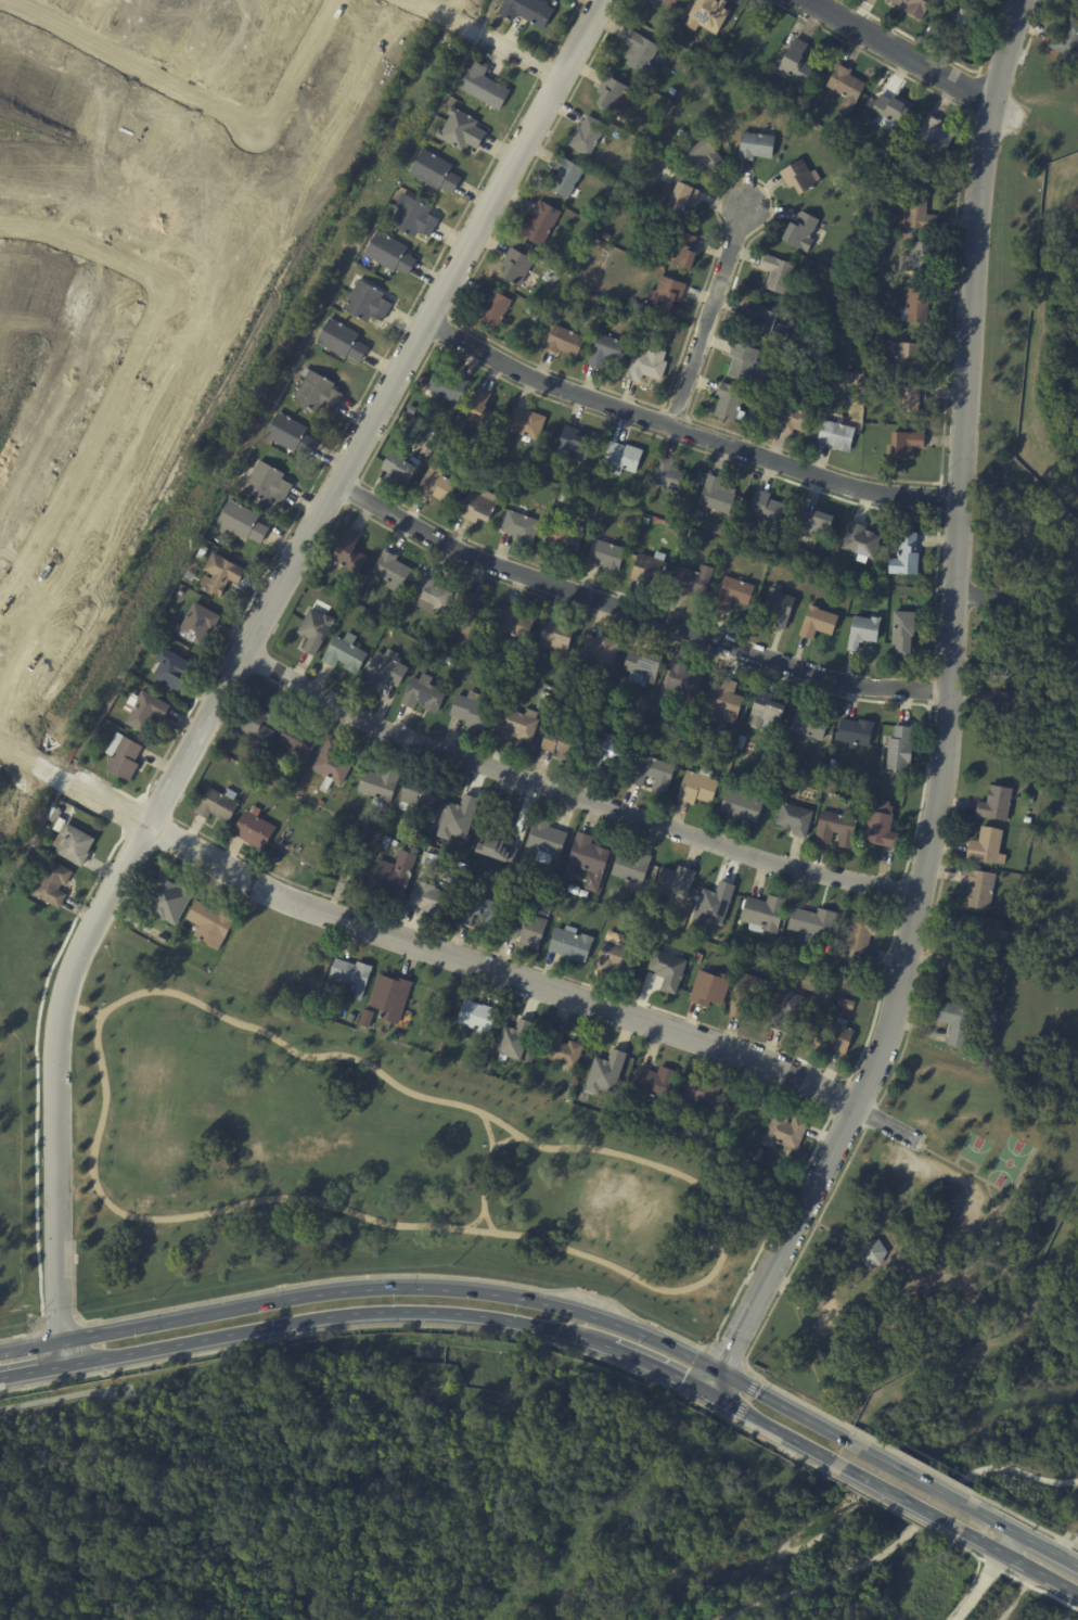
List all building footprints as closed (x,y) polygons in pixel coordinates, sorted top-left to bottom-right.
[(499,13),(506,0),(539,0),(541,1),(542,0),(544,0),(549,2),(548,5),(556,10),(544,30),(527,21),(518,15),(514,22),(499,13)] [(678,9),(663,0),(683,0),(678,9)] [(695,31),(698,25),(717,34),(728,10),(723,8),(726,2),(722,0),(695,0),(683,25),(695,31)] [(919,18),(884,0),(929,0),(919,18)] [(951,29),(968,35),(975,14),(959,8),(951,29)] [(670,30),(662,25),(667,15),(676,20),(670,30)] [(662,47),(652,64),(662,69),(655,79),(628,64),(631,60),(627,58),(632,48),(626,43),(633,30),(662,47)] [(810,43),(811,46),(806,55),(810,58),(807,62),(817,66),(807,84),(780,68),(797,37),(810,43)] [(457,59),(463,62),(455,74),(449,69),(455,58),(457,59)] [(487,67),(489,68),(486,76),(513,91),(502,111),(459,88),(474,60),(487,67)] [(842,63),(855,69),(851,75),(869,84),(850,118),(839,112),(847,98),(827,87),(840,62),(842,63)] [(623,101),(623,102),(627,105),(621,115),(617,112),(616,114),(599,104),(603,97),(596,92),(605,76),(634,92),(630,100),(625,98),(623,101)] [(672,88),(678,90),(675,97),(669,93),(672,88)] [(883,93),(895,101),(897,97),(901,99),(902,97),(915,104),(913,109),(915,110),(904,128),(873,110),(882,93),(883,93)] [(461,150),(464,143),(477,149),(485,132),(474,126),(477,120),(451,107),(440,129),(437,127),(433,135),(461,150)] [(932,113),(945,119),(940,126),(958,136),(948,155),(917,139),(932,113)] [(604,136),(592,157),(569,145),(580,126),(583,127),(590,115),(609,126),(604,136)] [(760,135),(777,137),(774,158),(756,156),(755,161),(740,158),(743,131),(760,135)] [(728,164),(715,174),(709,166),(702,171),(683,148),(692,141),(696,149),(708,139),(728,164)] [(452,167),(450,171),(463,178),(454,193),(442,187),(440,190),(410,174),(424,149),(453,165),(452,167)] [(576,189),(570,199),(551,188),(561,171),(556,169),(563,156),(587,169),(576,189)] [(787,182),(782,173),(806,160),(813,173),(818,170),(824,181),(820,183),(821,186),(804,195),(798,186),(792,190),(787,182)] [(698,192),(691,211),(688,209),(684,215),(669,207),(680,182),(700,191),(698,192)] [(432,212),(431,214),(441,220),(432,238),(421,231),(416,238),(392,225),(407,195),(434,209),(432,212)] [(931,197),(929,215),(941,215),(940,230),(901,228),(902,209),(909,211),(909,196),(931,197)] [(535,213),(542,201),(564,213),(554,231),(555,231),(553,234),(552,233),(546,245),(527,234),(537,216),(534,214),(535,213)] [(818,228),(813,238),(817,240),(810,253),(783,239),(793,220),(798,224),(805,212),(822,220),(818,228)] [(408,250),(406,253),(418,259),(410,276),(397,269),(395,271),(364,255),(378,230),(409,247),(408,250)] [(700,239),(695,251),(702,253),(696,271),(666,263),(669,254),(659,251),(663,238),(678,243),(681,231),(700,237),(700,239)] [(880,234),(888,234),(889,243),(881,243),(880,234)] [(939,254),(938,273),(901,271),(902,256),(912,256),(912,242),(940,243),(939,254)] [(528,271),(521,286),(503,278),(509,269),(501,265),(510,247),(534,260),(528,271)] [(787,295),(767,289),(772,272),(763,269),(768,255),(797,265),(787,295)] [(689,284),(683,304),(680,303),(677,311),(653,304),(654,301),(649,298),(651,290),(657,292),(663,276),(689,284)] [(385,296),(384,298),(395,305),(385,322),(374,316),(370,323),(345,309),(361,280),(377,289),(378,288),(381,290),(381,291),(386,294),(385,296)] [(484,301),(490,288),(514,302),(498,331),(474,318),(484,301)] [(935,292),(935,304),(929,304),(928,324),(900,322),(901,309),(908,310),(909,289),(935,290),(935,292)] [(890,292),(889,302),(877,302),(877,292),(890,292)] [(835,310),(839,297),(854,303),(849,316),(835,310)] [(783,315),(780,324),(793,329),(787,344),(741,329),(749,304),(783,315)] [(825,308),(835,312),(833,318),(823,314),(825,308)] [(632,324),(631,317),(640,316),(641,322),(632,324)] [(359,336),(357,341),(370,348),(361,363),(348,356),(347,359),(317,343),(331,318),(360,334),(359,336)] [(649,319),(668,324),(666,333),(645,328),(649,319)] [(559,355),(546,349),(556,324),(588,339),(579,358),(562,352),(560,356),(559,355)] [(603,368),(603,369),(589,363),(600,333),(632,344),(626,363),(607,357),(603,368)] [(934,346),(933,361),(917,360),(916,375),(896,373),(898,354),(890,354),(890,342),(934,345),(934,346)] [(653,378),(646,375),(643,383),(628,378),(637,352),(643,354),(645,345),(669,353),(666,361),(670,362),(665,382),(653,378)] [(754,370),(753,372),(756,373),(754,379),(750,378),(749,382),(729,375),(735,357),(730,355),(733,345),(759,354),(754,370)] [(344,397),(335,412),(324,407),(320,413),(294,399),(310,370),(336,384),(334,388),(345,395),(344,397)] [(461,377),(471,383),(458,406),(439,396),(437,400),(426,394),(438,370),(455,380),(458,375),(461,377)] [(717,416),(723,398),(718,396),(723,382),(748,391),(737,423),(717,416)] [(929,387),(928,408),(925,408),(925,414),(907,414),(908,386),(929,386),(929,387)] [(482,388),(493,395),(489,406),(491,407),(490,410),(501,417),(491,434),(464,419),(480,387),(482,388)] [(756,405),(759,396),(772,401),(769,409),(756,405)] [(794,435),(775,429),(784,405),(804,411),(806,408),(817,411),(810,434),(796,430),(794,435)] [(516,409),(528,413),(529,410),(549,418),(540,442),(509,430),(515,409),(516,409)] [(307,430),(305,433),(318,441),(310,456),(296,449),(295,452),(265,436),(278,411),(308,428),(307,430)] [(836,448),(836,446),(819,442),(824,420),(857,428),(851,452),(836,449),(836,448)] [(567,426),(585,433),(583,437),(594,442),(587,461),(557,451),(566,426),(567,426)] [(425,439),(429,431),(436,434),(432,443),(425,439)] [(928,436),(927,449),(917,449),(917,460),(897,459),(898,433),(914,434),(914,433),(928,434),(928,436)] [(613,443),(628,447),(628,445),(644,451),(637,474),(623,470),(620,476),(606,472),(608,464),(604,463),(612,442),(613,443)] [(399,482),(392,479),(394,475),(384,470),(387,463),(389,464),(394,455),(410,462),(413,457),(423,461),(420,468),(422,469),(414,482),(408,479),(405,485),(399,482)] [(663,457),(677,461),(673,469),(692,475),(685,495),(653,484),(662,457),(663,457)] [(285,476),(283,480),(295,486),(285,503),(274,497),(270,505),(244,490),(260,461),(286,475),(285,476)] [(429,499),(416,493),(432,464),(449,474),(447,479),(460,485),(449,505),(433,495),(431,500),(429,499)] [(710,475),(724,480),(722,485),(737,490),(735,495),(737,496),(731,515),(700,505),(709,474),(710,475)] [(758,490),(772,495),(771,499),(790,506),(783,527),(777,525),(774,532),(767,528),(768,522),(749,515),(758,489),(758,490)] [(474,522),(459,515),(471,490),(482,496),(484,490),(497,496),(495,501),(498,503),(489,522),(480,518),(477,523),(474,522)] [(560,501),(563,490),(573,495),(569,505),(560,501)] [(253,511),(261,516),(258,522),(271,530),(262,545),(249,538),(247,541),(217,525),(231,499),(253,511)] [(813,514),(820,516),(822,512),(839,519),(830,546),(813,540),(816,536),(796,528),(804,510),(813,514)] [(513,536),(503,532),(510,511),(542,522),(534,546),(515,539),(516,537),(513,536)] [(852,522),(867,527),(865,532),(867,531),(875,534),(874,535),(882,537),(874,560),(869,558),(867,564),(857,561),(859,554),(843,549),(852,522)] [(565,547),(563,546),(560,554),(546,549),(555,523),(574,531),(576,525),(586,528),(583,534),(587,534),(580,552),(565,547)] [(719,525),(733,530),(731,538),(716,534),(719,525)] [(350,528),(363,535),(357,547),(359,548),(358,551),(369,557),(360,575),(333,561),(349,528),(350,528)] [(599,564),(589,561),(595,539),(600,540),(602,533),(617,538),(615,546),(627,549),(619,574),(604,570),(605,566),(599,564)] [(919,534),(917,554),(921,554),(920,576),(890,575),(891,560),(900,560),(901,533),(919,534)] [(203,547),(210,551),(205,561),(197,557),(203,547)] [(387,549),(400,557),(398,561),(414,571),(403,590),(401,588),(397,595),(388,589),(392,584),(373,573),(386,549),(387,549)] [(246,574),(240,586),(231,581),(221,598),(201,586),(206,576),(213,579),(215,577),(205,571),(215,552),(248,572),(246,574)] [(638,582),(631,579),(639,556),(670,565),(664,585),(649,579),(647,585),(638,582)] [(705,566),(715,570),(706,598),(689,591),(686,597),(671,592),(680,566),(698,573),(702,564),(705,566)] [(189,572),(196,576),(193,582),(185,577),(189,572)] [(437,577),(441,579),(438,586),(455,595),(442,620),(406,600),(412,586),(419,589),(427,572),(437,577)] [(736,582),(756,587),(749,608),(730,601),(728,607),(721,604),(723,599),(718,598),(726,577),(736,582)] [(783,629),(778,627),(780,618),(775,617),(777,615),(765,612),(772,588),(782,590),(781,594),(798,599),(792,620),(791,620),(787,630),(783,629)] [(465,590),(478,596),(474,607),(491,613),(483,633),(479,632),(476,639),(455,632),(459,623),(452,621),(464,590),(465,590)] [(223,618),(215,632),(211,629),(202,647),(179,634),(196,603),(223,618)] [(506,604),(519,609),(518,614),(536,620),(527,646),(513,641),(515,636),(497,630),(505,603),(506,604)] [(811,605),(820,609),(819,610),(839,617),(834,636),(818,630),(814,641),(800,637),(810,605),(811,605)] [(326,614),(336,620),(317,658),(304,651),(309,641),(303,638),(304,636),(298,634),(311,610),(324,616),(326,614)] [(909,660),(897,659),(897,646),(893,646),(895,612),(916,613),(916,623),(916,637),(913,637),(912,660),(909,660)] [(869,620),(872,620),(873,617),(883,618),(878,643),(864,641),(864,643),(861,642),(859,652),(848,651),(855,616),(869,620)] [(369,626),(372,620),(383,625),(378,632),(369,626)] [(561,623),(578,629),(569,655),(541,646),(550,620),(561,623)] [(347,669),(345,668),(347,665),(339,661),(335,669),(323,662),(337,637),(345,640),(349,633),(358,638),(355,646),(370,655),(358,676),(347,669)] [(590,636),(602,640),(603,637),(623,645),(615,668),(601,663),(599,667),(588,664),(589,660),(582,658),(590,636)] [(413,643),(420,647),(416,652),(411,650),(413,643)] [(988,680),(989,667),(1002,667),(1002,660),(988,660),(989,643),(1021,643),(1021,681),(988,680)] [(188,676),(184,675),(181,680),(187,683),(181,693),(154,679),(163,664),(156,660),(163,648),(194,665),(188,676)] [(388,684),(381,678),(374,690),(361,683),(377,652),(385,655),(388,649),(398,654),(395,661),(409,668),(399,688),(388,684)] [(465,651),(471,652),(470,658),(459,654),(460,649),(465,651)] [(473,651),(482,654),(479,662),(470,659),(473,651)] [(632,652),(644,656),(644,658),(646,659),(650,652),(666,659),(656,686),(643,681),(642,684),(638,683),(638,685),(629,681),(632,673),(625,671),(631,651),(632,652)] [(446,656),(457,661),(454,666),(444,663),(446,656)] [(685,665),(691,666),(690,673),(707,678),(701,699),(694,697),(692,702),(682,699),(683,693),(668,689),(676,662),(685,665)] [(427,710),(423,709),(424,705),(419,702),(415,710),(401,704),(413,677),(420,680),(423,674),(433,678),(431,685),(448,693),(438,715),(427,710)] [(522,688),(509,683),(511,675),(525,680),(522,688)] [(720,677),(740,684),(736,694),(746,699),(737,726),(707,716),(720,677)] [(568,687),(578,690),(576,697),(566,693),(568,687)] [(993,706),(992,691),(1025,689),(1026,711),(1018,712),(1019,729),(992,730),(991,709),(993,709),(993,706)] [(170,709),(164,720),(155,715),(145,735),(126,724),(131,714),(123,710),(132,693),(139,697),(143,690),(171,706),(170,709)] [(762,691),(779,697),(777,703),(790,707),(781,734),(775,731),(774,735),(748,726),(760,690),(762,691)] [(479,696),(482,696),(479,702),(493,706),(485,734),(466,727),(467,722),(451,716),(458,694),(467,698),(470,692),(479,696)] [(544,692),(554,696),(551,704),(542,701),(544,692)] [(538,709),(541,701),(550,704),(548,712),(538,709)] [(274,707),(287,715),(279,730),(274,727),(272,730),(277,734),(269,748),(240,730),(255,704),(270,714),(274,707)] [(800,704),(814,709),(812,714),(832,720),(825,742),(792,731),(800,704)] [(521,740),(512,737),(511,742),(495,737),(504,707),(525,715),(527,710),(540,714),(538,719),(541,722),(532,744),(521,740)] [(114,710),(125,715),(119,725),(108,718),(114,710)] [(307,731),(322,738),(308,764),(299,760),(300,757),(279,745),(293,717),(307,725),(305,729),(307,731)] [(844,719),(862,723),(862,722),(877,724),(873,749),(856,745),(855,751),(851,750),(851,744),(839,742),(844,719)] [(702,736),(694,734),(696,726),(705,728),(702,736)] [(899,728),(913,729),(912,747),(914,747),(913,766),(910,765),(909,774),(887,771),(890,740),(896,740),(897,727),(899,728)] [(554,730),(581,740),(574,764),(556,758),(559,751),(556,751),(555,754),(541,750),(549,729),(554,730)] [(142,749),(134,763),(139,765),(130,781),(106,769),(113,757),(104,753),(116,732),(143,748),(142,749)] [(605,736),(630,743),(623,769),(603,764),(601,769),(589,766),(599,734),(605,736)] [(740,736),(746,738),(741,751),(735,749),(740,736)] [(330,738),(343,745),(339,753),(346,756),(345,758),(355,764),(343,787),(333,781),(326,793),(321,790),(328,778),(312,770),(330,738)] [(678,767),(667,798),(631,785),(642,755),(678,767)] [(838,762),(836,773),(829,770),(831,761),(838,762)] [(389,767),(403,773),(392,804),(359,792),(367,770),(383,776),(386,766),(389,767)] [(262,767),(269,770),(267,776),(260,773),(262,767)] [(690,804),(679,801),(689,771),(700,775),(702,768),(716,773),(715,779),(722,782),(716,803),(696,796),(693,805),(690,804)] [(420,785),(442,792),(435,815),(415,807),(412,816),(399,811),(401,803),(400,803),(409,780),(420,785)] [(829,794),(832,781),(840,783),(837,796),(829,794)] [(1011,790),(1005,820),(973,815),(976,801),(985,802),(988,785),(1012,788),(1011,790)] [(218,818),(213,815),(209,820),(196,814),(210,788),(224,796),(229,789),(239,795),(234,802),(241,805),(230,825),(218,818)] [(743,822),(721,816),(730,790),(755,799),(756,796),(768,800),(758,828),(743,822)] [(478,798),(463,793),(459,805),(446,801),(436,833),(465,842),(478,798)] [(894,831),(894,833),(903,835),(900,851),(868,843),(874,813),(877,813),(880,804),(884,805),(885,802),(893,804),(893,807),(897,808),(896,815),(897,815),(894,831)] [(785,805),(814,814),(807,841),(793,837),(793,835),(791,834),(792,833),(784,830),(784,829),(777,827),(783,804),(785,805)] [(252,845),(234,835),(247,812),(251,813),(254,806),(262,811),(259,817),(278,828),(265,852),(252,845)] [(61,812),(63,813),(57,825),(48,819),(53,808),(61,812)] [(824,813),(859,819),(852,851),(839,847),(843,835),(834,833),(832,846),(816,843),(822,812),(824,813)] [(381,819),(386,821),(383,829),(377,827),(381,819)] [(556,830),(570,834),(561,862),(554,859),(551,867),(537,862),(540,852),(528,849),(538,819),(553,825),(551,828),(556,830)] [(67,825),(98,841),(90,855),(92,856),(85,869),(57,854),(60,851),(54,847),(67,825)] [(1000,840),(997,854),(1005,855),(1003,864),(996,863),(994,864),(976,860),(976,862),(964,859),(967,839),(976,841),(979,826),(1001,830),(1000,840)] [(367,858),(363,857),(365,853),(362,852),(367,841),(364,840),(369,829),(384,835),(374,860),(367,858)] [(580,833),(594,839),(592,845),(613,853),(598,895),(587,891),(592,877),(594,878),(595,875),(577,868),(577,869),(579,870),(575,882),(564,879),(579,833),(580,833)] [(390,846),(388,852),(381,849),(386,837),(394,840),(390,846)] [(382,893),(370,890),(378,860),(397,866),(401,851),(419,856),(405,905),(388,901),(389,895),(382,893)] [(641,854),(654,858),(641,896),(628,892),(631,882),(613,876),(620,853),(631,856),(633,851),(641,854)] [(447,867),(452,854),(474,863),(466,880),(458,877),(459,872),(447,867)] [(69,882),(66,888),(64,886),(60,892),(68,897),(61,910),(35,895),(54,862),(75,875),(69,882)] [(683,868),(697,872),(686,904),(655,892),(664,868),(677,873),(679,866),(683,868)] [(988,910),(962,906),(966,884),(959,883),(962,868),(994,873),(988,910)] [(176,884),(170,895),(177,898),(183,888),(195,894),(180,922),(146,904),(163,876),(177,883),(176,884)] [(734,885),(718,879),(714,891),(701,887),(692,917),(721,926),(734,885)] [(423,910),(410,906),(419,882),(437,888),(436,890),(457,896),(449,919),(440,916),(440,917),(422,911),(423,910)] [(568,894),(572,886),(582,890),(580,897),(568,894)] [(582,891),(591,894),(589,901),(580,898),(582,891)] [(484,919),(477,917),(473,928),(458,922),(467,893),(508,907),(498,936),(482,930),(485,919),(484,919)] [(744,917),(748,898),(768,904),(770,896),(787,902),(779,935),(765,932),(763,935),(748,931),(750,924),(742,922),(744,917)] [(197,902),(219,914),(222,907),(239,916),(219,953),(193,939),(200,928),(187,920),(197,902)] [(820,909),(837,914),(831,941),(812,936),(810,944),(796,941),(798,932),(788,930),(795,909),(818,915),(819,909),(820,909)] [(540,952),(521,945),(522,942),(505,936),(513,916),(519,918),(522,911),(550,921),(540,952)] [(1000,929),(1000,930),(994,929),(994,932),(1001,933),(1000,941),(992,939),(989,955),(967,951),(971,932),(958,929),(961,914),(1001,921),(1000,929)] [(871,949),(871,952),(868,951),(865,962),(846,959),(855,916),(881,920),(877,937),(874,936),(871,949)] [(569,961),(562,958),(562,956),(549,952),(557,929),(566,931),(567,927),(577,930),(577,932),(596,940),(587,965),(580,962),(579,965),(569,961)] [(608,941),(638,952),(631,973),(615,968),(612,977),(602,973),(604,967),(598,965),(606,941),(608,941)] [(689,961),(683,973),(685,974),(683,980),(681,980),(675,996),(662,991),(666,979),(657,974),(656,974),(657,972),(649,969),(656,948),(660,951),(663,946),(673,951),(672,955),(689,961)] [(936,993),(939,972),(945,973),(948,957),(971,960),(964,997),(936,993)] [(339,960),(357,967),(358,962),(374,968),(362,1003),(348,997),(351,985),(331,978),(337,959),(339,960)] [(724,1007),(713,1004),(710,1009),(691,1003),(701,973),(711,977),(714,972),(734,979),(724,1007)] [(399,979),(414,984),(400,1028),(380,1021),(383,1012),(370,1008),(381,975),(393,980),(394,978),(399,979)] [(758,997),(754,996),(745,1022),(729,1017),(743,975),(775,986),(770,1002),(758,997)] [(796,994),(809,999),(799,1025),(788,1021),(784,1033),(770,1028),(785,987),(796,992),(795,994),(796,994)] [(840,998),(856,1003),(852,1011),(837,1006),(840,998)] [(482,1005),(500,1011),(491,1036),(459,1024),(467,1000),(482,1005)] [(947,1043),(950,1024),(934,1021),(937,1000),(971,1008),(963,1048),(946,1045),(947,1043)] [(832,1006),(837,1008),(835,1015),(829,1012),(832,1006)] [(360,1026),(365,1011),(375,1015),(371,1030),(360,1026)] [(855,1031),(846,1056),(832,1050),(830,1056),(820,1053),(822,1047),(816,1045),(823,1020),(835,1024),(837,1018),(848,1022),(846,1028),(855,1031)] [(495,1053),(521,1059),(530,1022),(517,1019),(514,1028),(501,1025),(495,1053)] [(994,1022),(993,1029),(984,1026),(986,1020),(994,1022)] [(552,1031),(566,1035),(563,1044),(570,1046),(572,1043),(586,1047),(578,1071),(565,1067),(564,1068),(560,1066),(561,1064),(542,1059),(551,1030),(552,1031)] [(594,1056),(583,1090),(597,1095),(599,1088),(613,1092),(626,1053),(610,1048),(606,1060),(594,1056)] [(652,1102),(653,1099),(631,1092),(640,1068),(659,1074),(662,1068),(679,1074),(667,1108),(652,1102)] [(693,1076),(723,1087),(711,1119),(678,1107),(690,1075),(693,1076)] [(790,1119),(791,1120),(790,1123),(793,1125),(796,1118),(811,1124),(798,1152),(780,1145),(778,1151),(762,1145),(775,1113),(790,1119)] [(721,1146),(713,1143),(716,1137),(723,1140),(721,1146)] [(761,1162),(760,1164),(753,1161),(758,1149),(766,1152),(761,1162)] [(1004,1236),(998,1247),(988,1241),(993,1230),(1004,1236)] [(858,1248),(861,1240),(876,1240),(885,1252),(878,1265),(863,1266),(855,1255),(858,1248)]
